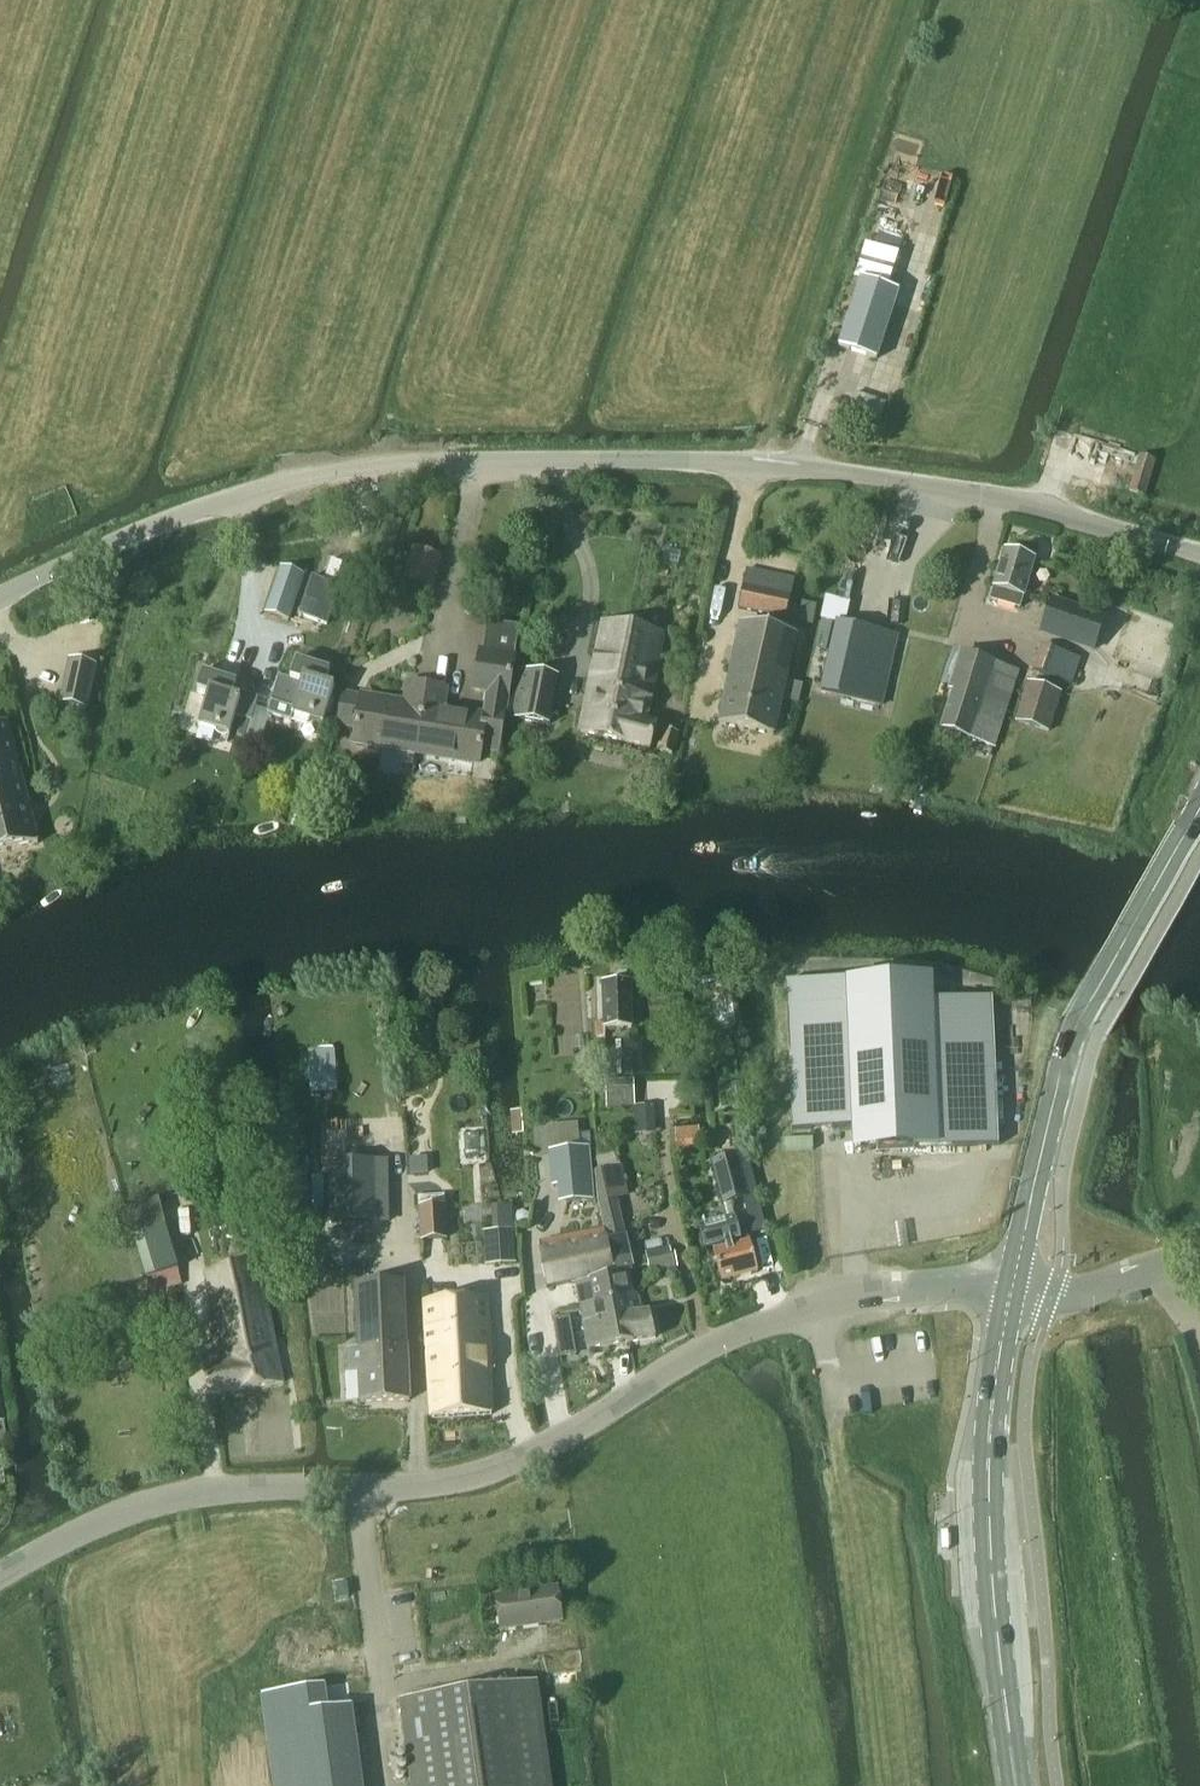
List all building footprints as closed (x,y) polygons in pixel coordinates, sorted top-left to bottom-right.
[(875,360),(897,291),(860,279),(838,348),(875,360)] [(1145,497),(1155,462),(1139,457),(1128,492),(1145,497)] [(403,580),(432,588),(441,558),(411,550),(403,580)] [(1023,597),(1034,560),(1003,551),(992,588),(993,588),(989,601),(1019,610),(1022,597),(1023,597)] [(304,575),(281,568),(265,613),(288,621),(304,575)] [(786,620),(795,580),(746,570),(738,609),(786,620)] [(339,588),(312,579),(299,616),(327,625),(339,588)] [(812,625),(816,607),(802,603),(798,622),(812,625)] [(1050,606),(1040,635),(1094,654),(1104,626),(1107,618),(1090,612),(1088,620),(1050,606)] [(650,752),(655,727),(645,725),(664,634),(601,621),(578,733),(650,752)] [(427,687),(416,754),(478,765),(480,751),(497,754),(514,658),(519,628),(484,622),(479,652),(472,692),(487,694),(483,717),(442,710),(445,690),(427,687)] [(773,736),(795,637),(739,625),(718,724),(773,736)] [(882,706),(897,639),(835,625),(819,692),(882,706)] [(1071,684),(1079,660),(1040,647),(1031,671),(1071,684)] [(993,748),(1018,673),(960,654),(948,691),(953,693),(940,731),(993,748)] [(97,666),(68,660),(59,703),(88,710),(97,666)] [(269,703),(265,716),(288,722),(290,715),(322,725),(333,689),(324,686),(329,671),(296,660),(287,688),(275,684),(269,703)] [(509,718),(550,726),(559,678),(518,670),(509,718)] [(251,722),(258,698),(241,693),(242,690),(234,687),(236,682),(202,672),(196,693),(206,696),(196,727),(228,737),(235,716),(251,722)] [(353,744),(416,754),(427,687),(407,684),(404,704),(356,696),(342,694),(336,727),(355,730),(353,744)] [(1048,732),(1060,694),(1027,684),(1015,722),(1048,732)] [(22,783),(7,724),(0,726),(0,789),(22,783)] [(674,755),(680,735),(662,730),(656,750),(674,755)] [(22,783),(0,789),(0,851),(37,841),(22,783)] [(792,1130),(811,1129),(876,1127),(877,1150),(914,1148),(914,1149),(999,1146),(993,998),(908,1002),(907,979),(870,981),(870,979),(786,983),(792,1130)] [(602,1030),(632,1029),(631,984),(601,985),(602,1030)] [(336,1083),(333,1049),(308,1050),(310,1084),(336,1083)] [(606,1108),(633,1108),(633,1081),(605,1082),(606,1108)] [(699,1129),(675,1131),(677,1150),(701,1148),(699,1129)] [(153,1135),(115,1142),(128,1207),(166,1199),(153,1135)] [(565,1204),(591,1201),(586,1148),(548,1152),(551,1188),(563,1187),(565,1204)] [(747,1198),(737,1156),(712,1162),(723,1205),(747,1198)] [(386,1163),(330,1164),(331,1222),(387,1221),(386,1163)] [(594,1303),(622,1298),(632,1297),(632,1296),(634,1296),(631,1271),(636,1270),(616,1201),(627,1195),(621,1169),(595,1174),(597,1204),(604,1231),(607,1244),(608,1244),(614,1276),(590,1279),(594,1303)] [(445,1207),(419,1208),(421,1239),(446,1238),(445,1207)] [(740,1241),(734,1217),(698,1227),(704,1251),(725,1245),(726,1250),(712,1253),(720,1282),(757,1273),(750,1243),(732,1248),(731,1243),(740,1241)] [(515,1264),(513,1230),(491,1231),(493,1265),(515,1264)] [(607,1244),(604,1231),(537,1242),(538,1256),(545,1286),(574,1281),(582,1321),(597,1318),(598,1324),(626,1320),(622,1298),(594,1303),(590,1279),(614,1276),(608,1244),(607,1244)] [(646,1254),(649,1274),(677,1269),(675,1256),(671,1257),(669,1250),(646,1254)] [(208,1397),(282,1382),(257,1261),(205,1272),(222,1354),(200,1358),(208,1397)] [(406,1348),(405,1348),(402,1283),(350,1285),(352,1350),(345,1351),(346,1373),(357,1372),(358,1403),(408,1401),(406,1348)] [(638,1295),(634,1296),(632,1296),(632,1297),(622,1298),(626,1320),(630,1343),(655,1339),(650,1313),(641,1314),(638,1295)] [(485,1300),(424,1303),(430,1419),(490,1416),(485,1300)] [(572,1335),(569,1316),(554,1319),(557,1338),(572,1335)] [(597,1318),(582,1321),(587,1349),(630,1343),(626,1320),(598,1324),(597,1318)] [(572,1345),(558,1347),(561,1366),(575,1364),(572,1345)] [(500,1632),(560,1623),(555,1590),(495,1598),(500,1632)] [(398,1702),(410,1785),(550,1785),(543,1733),(542,1726),(539,1706),(536,1683),(398,1702)] [(260,1694),(273,1785),(361,1785),(350,1706),(326,1710),(323,1686),(260,1694)]
